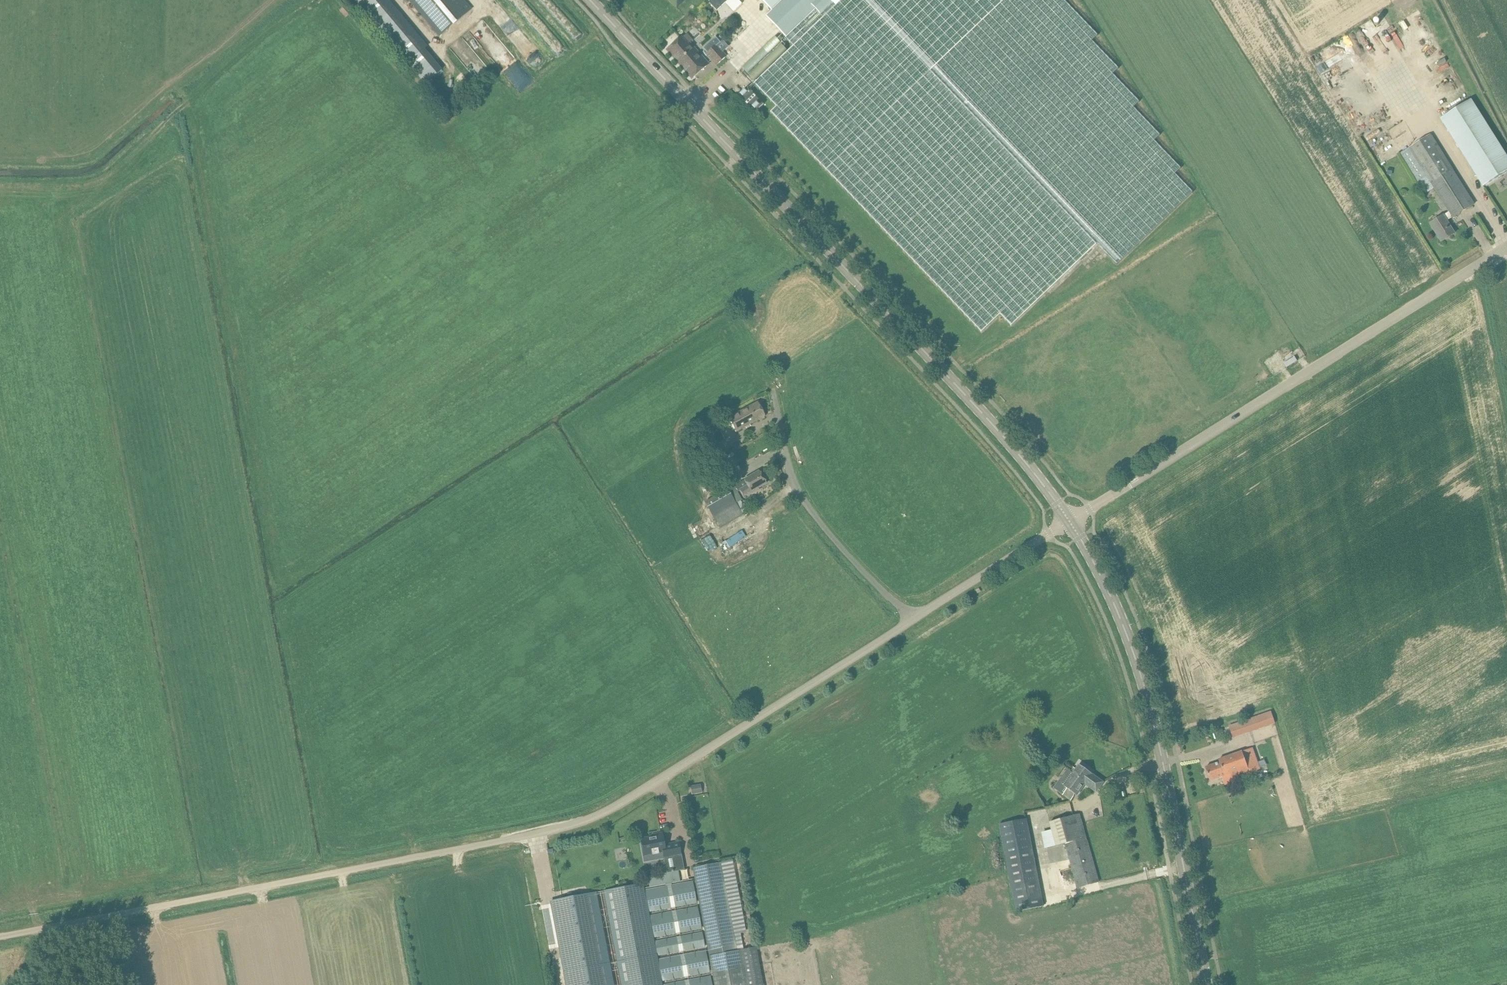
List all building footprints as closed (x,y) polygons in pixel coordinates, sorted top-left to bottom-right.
[(389,0),(354,0),(407,64),(428,46),(389,0)] [(441,36),(473,10),(465,0),(411,0),(441,36)] [(717,11),(725,20),(742,4),(739,0),(729,0),(717,11)] [(772,10),(767,15),(796,45),(755,84),(777,107),(771,112),(826,170),(982,332),(1001,314),(1012,325),(1097,244),(1117,264),(1119,262),(1119,263),(1193,193),(1175,174),(1181,168),(1154,140),(1160,135),(1134,107),(1140,102),(1113,74),(1119,69),(1092,41),(1098,35),(1065,0),(763,0),(772,10)] [(726,55),(717,45),(721,42),(716,36),(703,47),(707,53),(715,64),(726,55)] [(708,64),(702,56),(690,43),(688,45),(681,38),(674,44),(667,50),(692,78),(708,64)] [(1320,75),(1358,137),(1387,119),(1348,58),(1320,75)] [(747,87),(742,92),(736,86),(732,90),(738,96),(755,113),(764,104),(747,87)] [(1471,100),(1441,119),(1483,186),(1506,171),(1506,157),(1471,100)] [(1474,204),(1469,196),(1453,170),(1452,170),(1430,135),(1401,153),(1419,182),(1424,190),(1432,184),(1449,212),(1443,215),(1430,224),(1436,233),(1441,242),(1455,233),(1447,221),(1453,217),(1474,204)] [(736,432),(756,421),(765,416),(757,402),(749,407),(728,418),(736,432)] [(720,431),(712,435),(716,443),(725,439),(720,431)] [(731,474),(741,470),(733,454),(724,458),(731,474)] [(750,476),(735,485),(738,491),(739,490),(744,498),(759,490),(758,488),(766,483),(759,471),(750,476)] [(734,485),(705,502),(719,528),(742,515),(742,514),(750,509),(746,503),(743,504),(740,501),(742,499),(734,485)] [(727,548),(745,537),(741,530),(723,542),(727,548)] [(1271,712),(1245,720),(1231,725),(1235,738),(1275,724),(1271,712)] [(1225,785),(1232,782),(1231,780),(1250,773),(1259,769),(1252,748),(1242,752),(1242,751),(1219,760),(1220,762),(1205,767),(1210,781),(1222,777),(1225,785)] [(1067,788),(1062,795),(1070,801),(1075,794),(1076,795),(1085,783),(1096,792),(1103,782),(1092,774),(1080,765),(1076,769),(1073,767),(1071,770),(1074,773),(1064,786),(1067,788)] [(689,784),(690,794),(701,793),(700,784),(689,784)] [(700,812),(699,805),(688,806),(690,814),(700,812)] [(1055,846),(1064,843),(1086,837),(1079,814),(1049,822),(1055,846)] [(1027,819),(999,824),(1015,909),(1043,903),(1027,819)] [(667,873),(678,870),(684,869),(682,857),(681,854),(681,852),(679,843),(670,844),(670,848),(665,848),(662,833),(654,835),(655,837),(641,839),(642,849),(644,856),(663,852),(664,857),(667,873)] [(1098,882),(1086,837),(1064,843),(1077,888),(1098,882)] [(738,951),(721,862),(693,867),(710,956),(715,984),(762,984),(756,948),(738,951)] [(649,887),(643,888),(643,884),(604,891),(622,984),(712,984),(692,879),(680,882),(678,870),(667,873),(647,876),(649,887)] [(566,984),(614,984),(597,893),(551,901),(566,984)]
